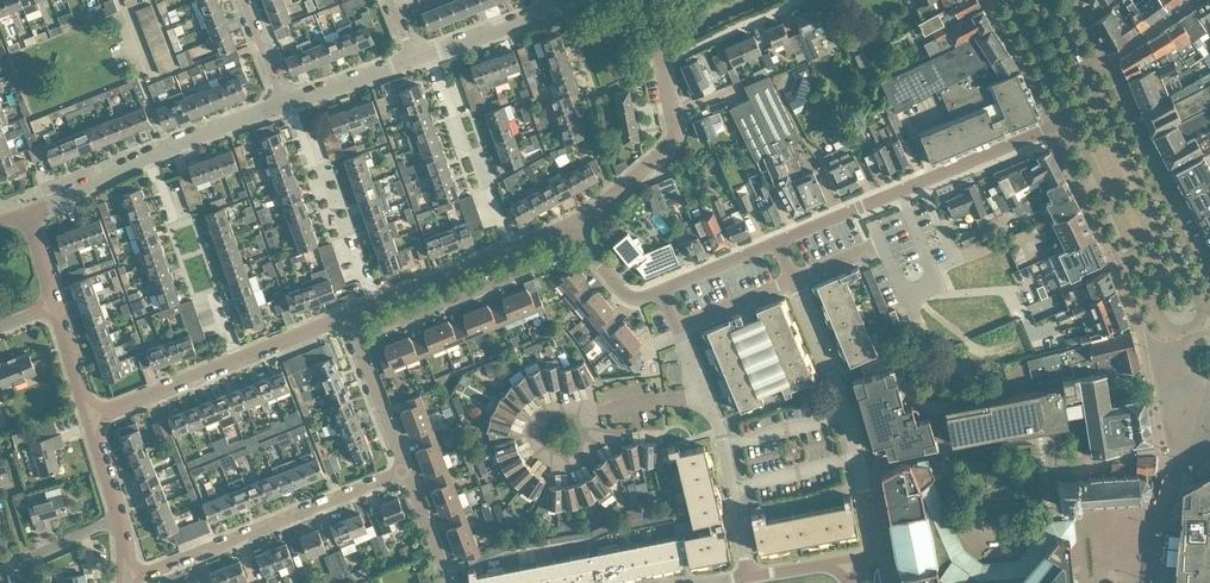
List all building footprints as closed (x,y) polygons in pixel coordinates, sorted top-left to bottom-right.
[(5,0),(0,0),(0,14),(9,11),(5,0)] [(21,0),(5,0),(9,11),(23,6),(21,0)] [(36,0),(21,0),(23,6),(24,5),(30,20),(43,15),(37,0),(36,0)] [(118,10),(114,0),(109,0),(99,4),(104,16),(118,10)] [(161,13),(164,11),(165,14),(169,12),(164,0),(156,0),(161,13)] [(217,0),(199,0),(203,12),(220,6),(217,0)] [(269,11),(285,5),(286,5),(284,0),(265,0),(269,11)] [(309,11),(316,9),(312,0),(305,0),(304,0),(309,11)] [(366,3),(364,0),(347,0),(341,2),(347,16),(354,13),(353,9),(366,3)] [(466,0),(455,0),(451,1),(457,17),(469,12),(470,13),(470,12),(471,11),(466,0)] [(481,0),(466,0),(471,11),(483,7),(483,6),(484,6),(481,0)] [(921,4),(915,7),(922,20),(959,0),(929,0),(921,4)] [(922,20),(918,22),(925,34),(944,23),(940,17),(952,11),(954,15),(956,14),(957,17),(980,4),(978,0),(959,0),(922,20)] [(1130,16),(1119,23),(1113,15),(1127,6),(1123,0),(1115,5),(1110,8),(1111,10),(1091,23),(1107,53),(1127,39),(1140,29),(1130,16)] [(1149,23),(1136,5),(1133,0),(1123,0),(1127,6),(1132,13),(1130,14),(1130,16),(1140,29),(1149,23)] [(1167,9),(1161,0),(1142,0),(1136,5),(1149,23),(1167,9)] [(1167,9),(1181,0),(1161,0),(1167,9)] [(1195,9),(1209,33),(1209,0),(1195,9)] [(457,17),(451,1),(438,7),(444,22),(456,17),(456,18),(457,18),(456,17),(457,17)] [(339,3),(330,7),(331,11),(329,11),(330,15),(342,10),(339,3)] [(136,10),(142,26),(157,20),(151,4),(136,10)] [(290,18),(286,8),(285,5),(269,11),(269,12),(270,12),(275,24),(274,25),(291,19),(291,18),(290,18)] [(225,19),(220,6),(203,12),(209,26),(225,19)] [(330,15),(329,11),(331,11),(330,7),(318,12),(320,19),(330,15)] [(444,22),(438,7),(423,12),(429,29),(430,28),(442,23),(443,23),(443,22),(444,22)] [(802,31),(796,34),(804,51),(803,51),(807,60),(808,62),(819,57),(814,46),(811,38),(817,36),(813,27),(822,24),(815,8),(814,8),(796,17),(796,16),(795,17),(802,31)] [(359,29),(354,30),(360,46),(373,41),(373,42),(374,42),(368,27),(374,24),(368,9),(362,12),(364,17),(356,20),(359,29)] [(943,52),(955,46),(992,26),(983,9),(949,27),(948,24),(933,32),(943,52)] [(99,10),(90,14),(91,17),(89,18),(90,21),(102,17),(99,10)] [(172,22),(169,12),(165,14),(164,11),(161,13),(165,25),(172,22)] [(1180,20),(1192,39),(1197,47),(1201,44),(1196,36),(1206,30),(1193,11),(1180,20)] [(90,21),(89,18),(91,17),(90,14),(78,18),(81,25),(90,21)] [(312,14),(303,18),(305,22),(303,23),(304,26),(315,22),(312,14)] [(304,26),(303,23),(305,22),(303,18),(291,23),(294,30),(304,26)] [(178,33),(192,28),(189,19),(175,24),(178,33)] [(230,33),(225,19),(209,26),(214,39),(204,43),(230,33)] [(72,20),(62,24),(63,28),(62,28),(63,32),(75,27),(72,20)] [(160,27),(157,20),(142,26),(145,33),(160,27)] [(1166,29),(1185,59),(1199,50),(1197,47),(1192,39),(1180,20),(1166,29)] [(795,52),(796,54),(800,63),(807,60),(803,51),(804,51),(796,34),(789,37),(782,22),(780,23),(779,23),(779,24),(777,25),(776,25),(774,26),(775,27),(768,30),(768,29),(767,29),(774,46),(782,42),(788,55),(795,52)] [(63,32),(62,28),(63,28),(62,24),(51,29),(53,35),(63,32)] [(274,30),(278,39),(292,33),(288,24),(274,30)] [(1009,53),(1001,40),(992,26),(955,46),(943,52),(934,57),(881,81),(897,111),(908,106),(939,89),(967,74),(985,64),(990,62),(1009,53)] [(147,39),(163,33),(160,27),(145,33),(147,39)] [(167,30),(171,39),(174,38),(175,40),(179,39),(174,27),(167,30)] [(1180,73),(1190,67),(1185,59),(1166,29),(1147,42),(1155,57),(1159,55),(1163,61),(1170,57),(1172,61),(1178,72),(1180,73)] [(347,51),(341,36),(340,36),(338,30),(325,36),(327,41),(328,41),(333,57),(346,52),(347,52),(347,51)] [(361,47),(360,46),(354,30),(341,36),(347,51),(360,46),(360,47),(361,47)] [(45,31),(35,35),(36,38),(35,39),(36,42),(48,37),(45,31)] [(165,40),(163,33),(147,39),(150,46),(165,40)] [(236,46),(230,33),(204,43),(207,49),(216,45),(219,53),(236,46)] [(541,40),(546,55),(564,48),(559,34),(541,40)] [(36,42),(35,39),(36,38),(35,35),(24,39),(26,46),(36,42)] [(753,35),(753,36),(748,38),(741,41),(740,42),(740,41),(747,58),(761,52),(754,35),(753,35)] [(182,49),(179,39),(175,40),(174,38),(171,39),(176,51),(182,49)] [(320,63),(320,62),(314,47),(311,39),(297,45),(300,52),(307,67),(319,62),(320,63)] [(153,53),(168,47),(165,40),(150,46),(153,53)] [(7,45),(10,52),(21,48),(18,41),(7,45)] [(328,41),(327,41),(314,47),(320,62),(333,57),(333,58),(334,57),(333,57),(328,41)] [(747,58),(740,41),(739,42),(732,45),(731,45),(731,46),(727,48),(726,47),(725,47),(733,64),(747,58)] [(1160,66),(1155,57),(1147,42),(1119,60),(1128,79),(1150,70),(1157,67),(1160,66)] [(171,54),(168,47),(153,53),(155,60),(171,54)] [(517,49),(522,63),(529,61),(524,47),(517,49)] [(873,47),(863,50),(868,65),(878,61),(873,47)] [(569,62),(564,48),(546,55),(551,69),(569,62)] [(237,50),(214,59),(217,67),(235,60),(236,64),(241,62),(239,58),(240,57),(237,50)] [(500,55),(506,73),(520,68),(514,50),(507,52),(507,51),(500,53),(500,55)] [(184,51),(177,54),(182,66),(189,64),(184,51)] [(769,68),(775,65),(769,51),(763,54),(769,68)] [(307,68),(307,67),(300,52),(287,57),(286,57),(293,73),(293,72),(306,67),(306,68),(307,68)] [(1009,53),(990,62),(985,64),(994,80),(1020,69),(1009,53)] [(173,60),(171,54),(155,60),(158,67),(173,60)] [(506,73),(500,55),(493,57),(493,56),(486,58),(486,60),(495,86),(508,81),(505,74),(506,73)] [(6,71),(13,68),(9,57),(2,59),(6,71)] [(217,67),(214,59),(205,62),(208,70),(217,67)] [(176,67),(173,60),(158,67),(160,73),(176,67)] [(495,86),(486,60),(479,62),(479,61),(472,63),(472,65),(471,65),(474,72),(476,78),(479,85),(481,91),(495,86)] [(698,60),(682,67),(689,82),(687,84),(695,101),(717,91),(709,73),(705,75),(698,60)] [(532,70),(529,61),(522,63),(527,77),(536,73),(535,69),(532,70)] [(1172,61),(1160,66),(1157,67),(1161,78),(1178,72),(1172,61)] [(574,76),(569,62),(551,69),(556,83),(574,76)] [(199,64),(189,68),(192,75),(202,71),(199,64)] [(232,78),(225,81),(233,100),(246,95),(242,83),(248,81),(242,65),(229,70),(232,78)] [(793,85),(809,90),(813,79),(807,65),(793,72),(796,78),(793,85)] [(735,66),(728,69),(728,70),(734,83),(741,80),(735,66)] [(1163,83),(1161,78),(1157,67),(1150,70),(1128,79),(1141,109),(1162,99),(1160,95),(1167,92),(1163,83)] [(192,75),(189,68),(178,73),(181,80),(192,75)] [(1026,86),(1020,69),(994,80),(984,84),(982,81),(979,77),(970,81),(967,74),(939,89),(953,120),(920,134),(932,164),(965,150),(965,151),(966,150),(975,146),(990,140),(989,140),(998,137),(1000,136),(999,133),(1010,128),(1012,131),(1013,131),(1021,127),(1021,128),(1023,127),(1031,123),(1031,124),(1033,123),(1041,119),(1041,120),(1042,119),(1041,118),(1035,103),(1035,101),(1034,102),(1032,97),(1029,90),(1027,85),(1026,86)] [(8,74),(14,88),(20,86),(14,72),(8,74)] [(476,78),(474,72),(460,76),(463,83),(476,78)] [(1201,78),(1170,95),(1169,95),(1162,99),(1141,109),(1151,134),(1180,119),(1209,104),(1209,73),(1201,78)] [(756,160),(758,159),(780,149),(789,170),(786,171),(803,209),(826,200),(813,171),(803,175),(797,161),(800,154),(793,151),(790,144),(800,139),(769,74),(744,84),(751,98),(730,108),(756,160)] [(173,75),(162,79),(165,86),(176,82),(173,75)] [(233,100),(225,81),(223,76),(209,82),(211,86),(212,86),(220,105),(233,100)] [(579,90),(574,76),(556,83),(561,97),(569,94),(579,90)] [(146,98),(138,78),(132,81),(134,87),(140,100),(146,98)] [(479,85),(476,78),(463,83),(465,90),(479,85)] [(165,86),(162,79),(148,85),(153,96),(166,91),(165,86)] [(134,87),(132,81),(119,86),(122,92),(134,87)] [(399,86),(406,104),(424,98),(422,91),(423,91),(421,84),(419,84),(411,87),(410,82),(399,86)] [(481,92),(481,91),(479,85),(465,90),(467,97),(481,92)] [(809,90),(793,85),(791,92),(785,94),(793,110),(805,105),(809,90)] [(25,100),(20,86),(14,88),(14,89),(11,90),(16,103),(25,100)] [(119,86),(105,91),(107,98),(122,92),(119,86)] [(220,105),(212,86),(211,86),(198,91),(206,111),(220,105)] [(624,143),(627,142),(640,140),(629,89),(614,92),(624,143)] [(93,103),(107,98),(105,91),(91,97),(93,103)] [(206,111),(198,91),(185,97),(192,116),(206,111)] [(484,99),(481,92),(467,97),(470,104),(484,99)] [(574,108),(569,94),(561,97),(550,100),(555,114),(574,108)] [(376,98),(381,113),(388,110),(383,96),(376,98)] [(79,109),(93,103),(91,97),(77,102),(79,109)] [(192,116),(185,97),(172,102),(179,121),(192,116)] [(424,98),(406,104),(408,112),(400,115),(403,122),(411,119),(429,112),(427,105),(428,105),(425,98),(424,98)] [(486,106),(484,99),(470,104),(472,111),(486,106)] [(31,114),(25,100),(16,103),(17,104),(19,103),(25,116),(31,114)] [(359,105),(365,123),(379,119),(372,100),(366,102),(365,101),(358,103),(359,105)] [(701,140),(716,134),(713,124),(723,120),(719,112),(729,108),(726,100),(711,105),(714,114),(694,121),(701,140)] [(65,114),(79,109),(77,102),(63,108),(65,114)] [(179,121),(172,102),(157,108),(165,127),(179,121)] [(365,123),(359,105),(352,107),(351,106),(344,108),(345,110),(344,110),(351,128),(365,123)] [(144,106),(129,112),(137,131),(151,125),(144,106)] [(490,125),(491,127),(509,120),(503,106),(485,112),(488,118),(486,119),(489,126),(490,125)] [(1209,127),(1209,106),(1152,136),(1162,154),(1191,138),(1209,127)] [(65,114),(63,108),(49,113),(51,120),(65,114)] [(579,122),(574,108),(555,114),(560,128),(579,122)] [(351,128),(344,110),(338,112),(337,111),(330,113),(331,115),(330,115),(332,121),(335,128),(337,133),(351,128)] [(390,116),(388,110),(381,113),(383,119),(390,116)] [(905,129),(897,111),(888,116),(896,133),(905,129)] [(137,131),(129,112),(116,117),(123,136),(137,131)] [(430,112),(429,112),(411,119),(413,126),(405,129),(407,136),(416,133),(434,126),(431,119),(433,119),(430,112)] [(31,121),(35,131),(44,127),(44,125),(48,123),(45,115),(31,121)] [(25,116),(19,118),(22,128),(14,131),(16,136),(25,133),(30,131),(25,116)] [(123,136),(116,117),(102,123),(109,142),(123,136)] [(514,134),(509,120),(491,127),(493,132),(491,133),(494,140),(495,139),(496,141),(514,134)] [(321,133),(335,128),(332,121),(319,126),(321,133)] [(584,136),(579,122),(560,128),(565,142),(584,136)] [(896,168),(877,124),(876,122),(869,125),(878,146),(873,149),(875,153),(872,154),(872,153),(864,156),(868,164),(875,161),(875,160),(877,159),(883,173),(896,168)] [(883,122),(877,124),(896,168),(909,162),(898,138),(892,141),(883,122)] [(109,142),(102,123),(88,128),(95,147),(109,142)] [(7,139),(7,140),(16,136),(14,131),(13,130),(4,133),(1,125),(0,126),(0,142),(7,139)] [(434,126),(416,133),(420,146),(439,139),(436,133),(438,133),(435,126),(434,126)] [(1209,151),(1209,127),(1191,138),(1162,154),(1169,168),(1200,151),(1203,155),(1209,151)] [(95,147),(88,128),(73,134),(81,153),(95,147)] [(324,140),(337,135),(336,133),(337,133),(335,128),(321,133),(324,140)] [(862,153),(870,150),(861,128),(853,132),(862,153)] [(67,159),(59,139),(55,129),(49,131),(53,141),(45,144),(49,156),(52,164),(67,159)] [(30,147),(36,144),(39,143),(35,132),(32,134),(30,131),(25,133),(30,147)] [(825,133),(826,140),(835,138),(834,131),(825,133)] [(278,132),(260,138),(265,153),(283,146),(281,139),(282,138),(279,132),(278,132)] [(388,134),(391,141),(397,139),(394,132),(388,134)] [(81,153),(73,134),(59,139),(67,159),(81,153)] [(518,148),(514,134),(496,141),(498,146),(496,147),(499,154),(500,153),(500,154),(518,148)] [(339,142),(337,135),(324,140),(326,147),(339,142)] [(12,153),(18,151),(15,144),(9,146),(7,140),(7,139),(0,142),(0,158),(12,153)] [(399,146),(397,139),(391,141),(393,148),(399,146)] [(439,140),(439,139),(420,146),(425,160),(444,154),(441,147),(443,147),(440,140),(439,140)] [(372,146),(370,140),(357,145),(358,150),(372,146)] [(49,156),(45,144),(44,141),(39,143),(36,144),(42,159),(49,156)] [(342,149),(339,142),(326,147),(328,154),(342,149)] [(36,144),(30,147),(28,148),(34,162),(42,159),(36,144)] [(234,147),(240,162),(247,159),(241,144),(234,147)] [(570,144),(563,147),(565,152),(572,150),(570,144)] [(836,150),(845,169),(842,170),(850,188),(860,184),(853,169),(853,170),(852,166),(857,164),(850,149),(848,144),(836,150)] [(284,146),(283,146),(265,153),(269,166),(288,160),(286,153),(287,153),(284,146)] [(565,152),(563,147),(557,149),(559,155),(565,152)] [(523,162),(518,148),(500,154),(503,160),(501,161),(504,168),(505,168),(523,162)] [(218,153),(218,154),(225,172),(238,168),(232,149),(225,152),(225,150),(218,153)] [(344,156),(342,149),(328,154),(331,160),(344,156)] [(780,149),(758,159),(762,169),(775,163),(781,177),(774,181),(792,214),(803,209),(786,171),(789,170),(780,149)] [(836,150),(824,155),(826,160),(833,175),(835,178),(834,178),(840,193),(850,188),(842,170),(845,169),(836,150)] [(1002,212),(1012,206),(1030,196),(1039,191),(1064,177),(1050,150),(1030,158),(994,173),(1003,189),(994,194),(1002,212)] [(368,167),(365,160),(371,157),(369,151),(345,159),(347,165),(345,166),(348,173),(349,172),(350,173),(368,167)] [(385,153),(387,160),(393,158),(391,151),(385,153)] [(571,165),(579,160),(575,152),(566,157),(571,165)] [(12,153),(0,158),(0,175),(6,173),(9,179),(20,175),(19,173),(27,170),(23,158),(15,161),(12,153)] [(225,172),(218,154),(211,157),(211,155),(204,158),(204,159),(211,177),(225,172)] [(444,154),(425,160),(430,174),(449,168),(446,161),(448,161),(445,154),(444,154)] [(1171,172),(1182,192),(1189,188),(1190,191),(1184,195),(1195,216),(1209,208),(1209,168),(1207,163),(1203,155),(1171,172)] [(543,157),(536,160),(539,166),(545,162),(543,157)] [(396,166),(393,158),(387,160),(390,168),(396,166)] [(595,158),(575,169),(584,186),(585,186),(591,182),(592,184),(599,180),(598,179),(596,174),(602,171),(595,158)] [(211,177),(204,159),(197,161),(197,160),(189,163),(190,164),(189,164),(191,171),(194,178),(196,183),(211,177)] [(288,160),(269,166),(274,180),(293,174),(291,167),(292,167),(289,160),(288,160)] [(398,162),(401,169),(407,167),(404,160),(398,162)] [(539,166),(536,160),(530,164),(533,169),(539,166)] [(373,181),(368,167),(350,173),(352,180),(350,180),(353,187),(354,186),(354,187),(373,181)] [(409,174),(407,167),(401,169),(403,176),(409,174)] [(449,168),(430,174),(435,188),(453,182),(451,175),(453,175),(450,168),(449,168)] [(584,186),(575,169),(562,176),(572,193),(578,190),(579,191),(586,187),(585,186),(584,186)] [(782,219),(760,170),(749,175),(760,198),(754,201),(759,212),(763,211),(769,224),(782,219)] [(180,183),(194,178),(191,171),(178,176),(180,183)] [(517,171),(510,175),(513,180),(516,185),(517,185),(514,180),(520,177),(517,171)] [(293,174),(274,180),(279,194),(298,188),(295,181),(297,181),(294,174),(293,174)] [(516,185),(513,180),(510,175),(503,179),(508,190),(516,185)] [(572,193),(562,176),(549,183),(559,200),(565,197),(566,198),(573,194),(572,193)] [(658,182),(659,186),(664,200),(680,193),(673,176),(658,182)] [(1072,192),(1064,177),(1039,191),(1030,196),(1032,201),(1038,198),(1039,199),(1050,194),(1052,199),(1056,197),(1058,199),(1072,192)] [(197,185),(196,183),(194,178),(180,183),(183,189),(197,185)] [(379,179),(373,181),(354,187),(357,194),(355,194),(358,201),(359,201),(378,195),(384,193),(379,179)] [(395,181),(397,188),(403,186),(400,179),(395,181)] [(248,182),(250,189),(256,187),(254,180),(248,182)] [(454,182),(453,182),(435,188),(438,196),(431,198),(434,204),(458,196),(456,189),(458,189),(455,182),(454,182)] [(559,200),(549,183),(536,191),(546,208),(552,204),(553,205),(559,202),(559,200)] [(965,193),(946,200),(948,204),(947,204),(948,207),(949,207),(954,219),(972,211),(975,218),(986,213),(974,184),(963,189),(965,193)] [(185,196),(199,191),(197,185),(183,189),(185,196)] [(405,194),(403,186),(397,188),(400,196),(405,194)] [(664,200),(659,186),(650,189),(657,212),(667,209),(664,200)] [(258,194),(256,187),(250,189),(253,196),(258,194)] [(298,188),(279,194),(284,209),(303,202),(300,195),(302,195),(299,187),(298,188)] [(417,195),(414,187),(408,190),(411,197),(417,195)] [(122,195),(125,203),(120,205),(122,211),(145,203),(143,196),(144,195),(142,188),(140,189),(140,188),(122,195)] [(247,195),(245,189),(238,192),(240,198),(247,195)] [(188,203),(201,198),(199,191),(185,196),(188,203)] [(546,208),(536,191),(523,198),(533,215),(539,211),(540,213),(546,209),(546,208)] [(754,207),(747,192),(737,196),(744,212),(754,207)] [(1080,208),(1072,192),(1058,199),(1056,197),(1052,199),(1041,204),(1039,199),(1038,198),(1032,201),(1030,196),(1012,206),(1015,212),(1016,212),(1017,214),(1028,209),(1030,213),(1048,205),(1050,209),(1045,211),(1050,222),(1053,220),(1054,222),(1081,209),(1080,208)] [(223,193),(217,195),(218,199),(220,205),(233,200),(231,195),(224,197),(223,193)] [(384,193),(378,195),(359,201),(362,208),(360,208),(363,215),(364,215),(364,216),(383,209),(388,208),(389,207),(384,193)] [(220,205),(218,199),(217,195),(216,195),(218,199),(211,202),(213,208),(220,205)] [(422,209),(417,195),(411,197),(416,211),(422,209)] [(459,199),(461,206),(475,202),(472,195),(459,199)] [(204,205),(201,198),(188,203),(190,210),(204,205)] [(533,215),(523,198),(511,205),(520,222),(526,219),(527,220),(533,216),(533,215)] [(98,203),(104,218),(111,215),(115,214),(109,199),(98,203)] [(690,199),(684,201),(687,208),(693,206),(690,199)] [(719,199),(710,203),(714,211),(717,217),(725,213),(719,199)] [(145,203),(122,211),(127,225),(132,223),(150,217),(148,210),(149,209),(147,202),(145,203)] [(303,202),(284,209),(289,223),(308,216),(305,209),(307,209),(304,202),(303,202)] [(452,202),(444,205),(446,210),(454,208),(452,202)] [(477,209),(475,202),(461,206),(464,213),(477,209)] [(713,212),(714,211),(710,203),(704,205),(707,214),(700,217),(700,219),(695,222),(701,234),(706,232),(714,248),(716,247),(716,248),(720,246),(720,245),(722,244),(724,242),(724,243),(727,242),(713,212)] [(211,227),(211,228),(229,221),(224,207),(206,213),(208,220),(207,220),(209,227),(211,227)] [(404,209),(407,216),(413,214),(410,207),(404,209)] [(258,210),(260,217),(266,215),(264,208),(258,210)] [(388,208),(383,209),(364,216),(367,222),(365,222),(368,229),(369,229),(388,223),(393,221),(388,208)] [(480,215),(477,209),(464,213),(466,220),(480,215)] [(1094,238),(1081,209),(1054,222),(1066,249),(1066,250),(1078,244),(1094,238)] [(1209,229),(1209,209),(1196,217),(1204,232),(1209,229)] [(417,215),(420,225),(427,222),(426,217),(432,215),(430,210),(417,215)] [(749,233),(739,210),(722,217),(732,240),(749,233)] [(415,221),(413,214),(407,216),(410,223),(415,221)] [(113,221),(111,215),(104,218),(106,223),(113,221)] [(268,222),(266,215),(260,217),(262,224),(268,222)] [(469,227),(482,222),(480,215),(466,220),(467,223),(469,227)] [(150,217),(132,223),(137,237),(155,231),(153,224),(154,223),(152,216),(150,217)] [(308,216),(289,223),(294,236),(313,230),(310,223),(312,223),(309,216),(308,216)] [(100,219),(86,223),(93,242),(95,248),(109,243),(100,219)] [(705,252),(690,219),(683,222),(691,239),(684,242),(692,258),(705,252)] [(234,235),(229,221),(211,228),(213,234),(212,234),(214,241),(216,241),(216,242),(234,235)] [(485,229),(482,222),(469,227),(471,234),(485,229)] [(93,242),(86,223),(72,228),(79,247),(93,242)] [(393,237),(388,223),(369,229),(371,236),(370,236),(373,243),(374,243),(393,237)] [(474,241),(471,234),(469,227),(467,223),(453,228),(459,246),(466,244),(466,245),(473,243),(473,241),(474,241)] [(79,247),(72,228),(57,234),(61,245),(53,248),(59,263),(68,260),(65,252),(79,247)] [(459,246),(453,228),(439,233),(445,251),(452,249),(452,250),(459,247),(459,246)] [(977,238),(974,229),(959,235),(963,244),(977,238)] [(155,231),(137,237),(141,251),(160,245),(158,238),(159,237),(156,230),(155,231)] [(313,230),(294,236),(299,250),(318,244),(315,237),(317,237),(314,230),(313,230)] [(445,251),(439,233),(432,235),(430,231),(424,233),(425,237),(431,256),(437,254),(438,255),(445,252),(445,251)] [(679,263),(670,242),(644,253),(644,252),(644,251),(638,237),(633,239),(628,232),(613,244),(629,264),(635,260),(639,264),(637,266),(646,277),(679,263)] [(239,249),(234,235),(216,242),(218,248),(217,248),(219,255),(220,255),(221,256),(239,249)] [(111,238),(113,246),(119,244),(117,236),(111,238)] [(268,238),(270,245),(276,243),(273,236),(268,238)] [(413,239),(415,245),(422,242),(420,236),(413,239)] [(398,251),(393,237),(374,243),(376,250),(375,250),(377,257),(379,257),(379,258),(398,251)] [(1055,254),(1048,257),(1048,258),(1061,285),(1081,276),(1080,274),(1105,262),(1094,238),(1078,244),(1066,250),(1066,249),(1061,251),(1055,254)] [(320,254),(334,249),(332,242),(317,247),(320,254)] [(427,257),(422,242),(415,245),(420,259),(427,257)] [(278,250),(276,243),(270,245),(273,252),(278,250)] [(160,245),(141,251),(146,265),(165,259),(163,252),(164,251),(161,244),(160,245)] [(76,259),(86,256),(83,247),(73,250),(76,259)] [(244,263),(241,255),(246,253),(244,248),(239,249),(221,256),(223,262),(222,262),(224,269),(225,269),(226,270),(244,263)] [(322,262),(337,256),(334,249),(320,254),(322,262)] [(311,250),(304,253),(306,258),(313,255),(311,250)] [(402,265),(398,251),(379,258),(381,264),(380,264),(382,271),(384,271),(402,265)] [(306,258),(304,253),(291,258),(293,263),(306,258)] [(325,269),(339,264),(337,256),(322,262),(325,269)] [(114,258),(100,263),(102,268),(116,263),(114,258)] [(165,259),(146,265),(151,279),(170,272),(167,266),(169,265),(166,258),(165,259)] [(266,264),(269,271),(274,269),(272,262),(266,264)] [(102,268),(100,263),(86,268),(88,273),(102,268)] [(249,278),(244,263),(226,270),(228,276),(227,276),(229,283),(230,283),(231,284),(249,278)] [(342,271),(339,264),(325,269),(327,276),(342,271)] [(861,273),(860,272),(858,266),(816,284),(850,364),(873,355),(843,283),(855,278),(855,276),(861,273)] [(88,273),(86,268),(86,267),(68,273),(71,279),(88,273)] [(277,275),(274,269),(269,271),(271,277),(277,275)] [(569,303),(570,302),(585,290),(581,285),(584,282),(587,277),(580,269),(574,271),(571,274),(569,271),(556,277),(549,279),(555,286),(560,282),(566,290),(565,297),(569,303)] [(1073,290),(1063,295),(1068,307),(1084,300),(1115,287),(1108,270),(1086,280),(1088,285),(1089,286),(1082,289),(1082,288),(1081,286),(1073,290)] [(344,278),(342,271),(327,276),(328,278),(329,278),(330,283),(344,278)] [(132,287),(127,272),(121,274),(124,281),(126,289),(132,287)] [(170,273),(170,272),(151,279),(156,293),(175,286),(172,280),(174,279),(171,272),(170,273)] [(77,296),(77,298),(96,291),(93,283),(99,281),(97,274),(72,283),(74,289),(73,289),(75,296),(77,296)] [(112,278),(114,284),(120,282),(118,276),(112,278)] [(254,291),(249,278),(231,284),(233,290),(232,290),(234,297),(235,297),(236,298),(254,291)] [(335,296),(333,289),(333,290),(330,283),(329,278),(328,278),(315,283),(321,301),(328,299),(328,300),(335,298),(335,297),(335,296)] [(347,285),(344,278),(330,283),(333,290),(333,289),(347,285)] [(123,289),(120,282),(114,284),(116,291),(123,289)] [(321,301),(315,283),(301,288),(307,306),(313,304),(314,305),(321,303),(321,301)] [(1043,285),(1036,288),(1041,299),(1048,296),(1043,285)] [(175,287),(175,286),(156,293),(161,307),(180,300),(177,294),(179,293),(176,286),(175,287)] [(307,306),(301,288),(287,293),(293,311),(299,309),(300,310),(307,308),(307,306)] [(527,288),(515,293),(526,321),(546,312),(539,294),(532,296),(530,293),(527,288)] [(1082,345),(1089,343),(1114,336),(1111,329),(1128,323),(1116,289),(1072,307),(1076,317),(1082,314),(1089,334),(1065,340),(1067,348),(1082,344),(1082,345)] [(588,315),(606,300),(598,290),(592,292),(589,295),(585,290),(570,302),(575,307),(579,304),(588,315)] [(101,305),(96,291),(77,298),(79,303),(78,303),(80,310),(82,310),(82,311),(101,305)] [(259,305),(254,291),(236,298),(238,304),(236,304),(239,311),(240,311),(241,312),(259,305)] [(275,293),(277,299),(284,297),(282,291),(275,293)] [(526,321),(515,293),(503,298),(504,303),(505,307),(499,310),(504,323),(506,329),(526,321)] [(289,310),(284,297),(277,299),(282,313),(289,310)] [(786,316),(790,315),(785,297),(756,309),(757,311),(751,314),(741,315),(740,313),(728,318),(729,320),(701,332),(710,348),(714,346),(740,410),(764,400),(761,394),(781,386),(785,395),(792,392),(790,389),(813,380),(786,316)] [(136,300),(131,302),(133,309),(136,316),(148,311),(143,298),(141,299),(136,300)] [(179,304),(179,305),(181,311),(181,312),(195,307),(193,300),(179,304)] [(614,310),(606,300),(588,315),(601,331),(612,322),(608,317),(611,315),(614,310)] [(121,306),(124,312),(130,310),(127,303),(121,306)] [(544,306),(550,319),(557,314),(550,303),(544,306)] [(504,323),(499,310),(493,312),(491,309),(487,304),(476,309),(485,331),(504,323)] [(105,319),(101,305),(82,311),(84,317),(83,318),(85,325),(86,324),(87,325),(105,319)] [(179,305),(165,310),(167,315),(174,313),(174,314),(181,311),(179,305)] [(263,318),(259,305),(241,312),(243,318),(241,318),(244,325),(245,325),(252,323),(254,330),(267,325),(265,317),(263,318)] [(198,314),(195,307),(181,312),(184,318),(198,314)] [(1069,307),(1055,313),(1057,319),(1071,313),(1069,307)] [(485,331),(476,309),(464,313),(464,319),(466,323),(460,326),(465,339),(485,331)] [(891,317),(893,320),(894,324),(900,322),(895,309),(889,311),(890,313),(891,317)] [(132,317),(130,310),(124,312),(126,319),(132,317)] [(200,320),(198,314),(184,318),(186,325),(200,320)] [(146,323),(144,317),(137,320),(139,325),(146,323)] [(110,333),(105,319),(87,325),(89,331),(88,332),(90,339),(91,338),(92,339),(110,333)] [(202,327),(200,320),(186,325),(189,332),(202,327)] [(465,339),(460,326),(453,328),(452,324),(448,320),(436,325),(445,347),(465,339)] [(612,322),(601,331),(597,335),(610,352),(615,348),(633,332),(625,323),(620,325),(617,328),(612,322)] [(445,347),(436,325),(424,329),(425,335),(426,339),(420,341),(426,355),(445,347)] [(194,345),(191,339),(189,333),(182,336),(179,327),(172,330),(175,338),(181,357),(188,355),(188,356),(196,354),(195,352),(196,352),(194,345)] [(191,339),(205,334),(202,327),(189,332),(189,333),(191,339)] [(540,327),(533,330),(536,337),(543,334),(540,327)] [(131,333),(133,340),(139,338),(137,331),(131,333)] [(641,342),(633,332),(615,348),(629,364),(640,355),(635,350),(638,347),(641,342)] [(1131,332),(1114,336),(1089,343),(1089,344),(1027,360),(1029,368),(1044,364),(1046,370),(1057,367),(1058,370),(1061,370),(1061,369),(1071,367),(1074,377),(1084,375),(1107,372),(1122,370),(1123,371),(1140,366),(1131,332)] [(115,347),(110,333),(92,339),(94,345),(93,346),(95,353),(96,352),(97,353),(115,347)] [(563,333),(557,335),(561,344),(566,341),(563,333)] [(585,333),(579,338),(584,345),(590,339),(585,333)] [(207,341),(205,334),(191,339),(194,345),(207,341)] [(561,344),(557,335),(552,337),(555,346),(561,344)] [(426,355),(420,341),(414,344),(412,340),(409,336),(397,340),(406,362),(426,355)] [(142,345),(139,338),(133,340),(136,347),(142,345)] [(181,357),(175,338),(161,343),(168,362),(174,360),(174,361),(182,359),(181,357)] [(406,362),(397,340),(385,345),(386,351),(387,355),(380,357),(387,374),(393,374),(395,372),(393,368),(406,362)] [(591,341),(583,347),(588,352),(595,346),(591,341)] [(541,342),(532,345),(534,351),(543,347),(541,342)] [(168,362),(161,343),(147,348),(153,367),(160,365),(160,366),(168,364),(167,362),(168,362)] [(322,345),(316,348),(321,361),(328,358),(322,345)] [(534,351),(532,345),(524,348),(526,354),(534,351)] [(120,360),(115,347),(97,353),(99,359),(97,360),(100,367),(101,366),(101,367),(120,360)] [(321,361),(316,348),(309,350),(314,364),(321,361)] [(314,364),(309,350),(303,353),(308,367),(314,364)] [(3,386),(36,373),(28,352),(0,363),(0,377),(3,386)] [(142,368),(149,366),(144,352),(137,354),(142,368)] [(308,367),(303,353),(296,356),(302,369),(308,367)] [(302,369),(296,356),(289,358),(295,372),(302,369)] [(333,356),(328,358),(321,361),(314,364),(320,379),(339,371),(333,356)] [(501,357),(492,361),(495,367),(503,363),(501,357)] [(295,372),(289,358),(282,361),(288,375),(293,373),(295,372)] [(125,374),(120,360),(101,367),(104,373),(102,374),(105,381),(106,380),(106,381),(125,374)] [(495,367),(492,361),(484,364),(486,370),(495,367)] [(584,361),(572,366),(578,387),(595,380),(584,361)] [(561,390),(559,369),(560,369),(559,364),(542,367),(548,388),(560,386),(561,390)] [(572,366),(560,369),(559,369),(561,390),(578,387),(572,366)] [(548,388),(542,367),(526,374),(536,393),(548,388)] [(893,368),(854,379),(877,456),(937,444),(929,415),(921,418),(919,411),(918,409),(916,408),(913,408),(912,404),(905,406),(893,368)] [(268,374),(268,375),(276,395),(290,390),(282,371),(269,376),(268,374)] [(345,385),(339,371),(320,379),(326,393),(345,385)] [(1107,373),(1107,372),(1084,375),(1074,377),(1074,378),(1062,380),(1066,403),(1065,403),(1067,416),(1068,416),(1068,414),(1071,414),(1072,418),(1072,414),(1083,412),(1084,416),(1086,416),(1092,454),(1090,455),(1090,456),(1120,451),(1119,450),(1118,450),(1118,446),(1133,444),(1136,444),(1152,441),(1145,396),(1126,399),(1126,401),(1111,403),(1106,373),(1107,373)] [(294,390),(297,388),(299,387),(293,373),(288,375),(294,390)] [(464,374),(460,381),(467,385),(471,378),(464,374)] [(526,401),(536,393),(526,374),(512,385),(526,401)] [(276,395),(268,375),(268,376),(255,382),(254,380),(262,401),(261,401),(265,410),(271,408),(268,399),(276,395)] [(262,401),(254,380),(253,380),(254,382),(240,387),(240,386),(239,386),(248,407),(261,401),(262,401)] [(351,399),(345,385),(326,393),(332,407),(351,399)] [(518,410),(526,401),(512,385),(500,398),(518,410)] [(248,407),(239,386),(240,388),(226,393),(225,392),(237,421),(244,418),(241,410),(248,407)] [(945,407),(951,442),(1010,431),(1011,436),(1069,426),(1067,416),(1065,403),(1062,386),(1047,388),(1047,389),(1038,391),(1038,390),(945,407)] [(299,387),(297,388),(294,390),(299,404),(305,401),(299,387)] [(237,421),(225,392),(226,393),(212,399),(211,397),(219,418),(220,418),(223,426),(237,421)] [(406,423),(428,414),(420,394),(407,399),(409,406),(406,407),(401,411),(406,423)] [(452,397),(456,406),(461,404),(458,395),(452,397)] [(219,418),(211,397),(211,398),(211,399),(198,405),(197,403),(205,424),(219,418)] [(512,421),(518,410),(500,398),(492,413),(512,421)] [(356,414),(351,399),(332,407),(325,409),(328,416),(334,414),(337,421),(356,414)] [(299,404),(305,418),(310,416),(305,401),(299,404)] [(205,424),(197,403),(196,403),(197,405),(183,410),(183,409),(182,409),(191,430),(205,424)] [(465,412),(461,404),(456,406),(459,414),(465,412)] [(191,430),(182,409),(183,411),(169,416),(169,414),(168,415),(176,436),(191,430)] [(508,434),(512,421),(492,413),(487,431),(490,431),(491,439),(508,435),(508,434)] [(362,428),(356,414),(337,421),(328,425),(331,433),(334,433),(336,438),(343,435),(343,436),(362,428)] [(435,434),(428,414),(406,423),(410,435),(416,434),(420,433),(422,439),(435,434)] [(301,416),(286,422),(289,427),(303,422),(301,416)] [(305,418),(311,432),(316,430),(310,416),(305,418)] [(153,423),(159,438),(166,435),(171,433),(165,418),(153,423)] [(120,436),(126,450),(145,443),(136,421),(119,428),(122,435),(120,436)] [(55,422),(36,427),(39,437),(57,431),(55,422)] [(289,427),(286,422),(272,427),(275,433),(289,427)] [(305,425),(290,431),(292,436),(307,430),(305,425)] [(454,436),(460,434),(458,426),(451,428),(454,436)] [(260,439),(275,433),(272,427),(258,433),(260,439)] [(368,442),(362,428),(343,436),(349,449),(349,450),(368,442)] [(311,432),(316,446),(322,444),(316,430),(311,432)] [(278,442),(292,436),(290,431),(276,436),(278,442)] [(166,435),(171,448),(177,446),(171,433),(166,435)] [(258,440),(260,439),(258,433),(244,439),(246,445),(247,446),(259,441),(258,440)] [(61,434),(32,442),(41,474),(52,471),(53,472),(55,471),(55,470),(59,469),(53,448),(64,445),(61,434)] [(421,462),(443,454),(435,434),(422,439),(424,446),(421,447),(416,451),(421,462)] [(263,448),(278,442),(276,436),(261,442),(263,448)] [(246,445),(244,439),(235,443),(232,437),(227,439),(230,445),(232,450),(246,445)] [(232,450),(230,445),(227,439),(229,445),(215,450),(218,456),(232,450)] [(494,444),(499,461),(519,452),(515,439),(494,444)] [(263,448),(261,442),(259,443),(259,441),(247,446),(247,448),(250,453),(263,448)] [(1154,451),(1152,441),(1136,444),(1137,452),(1154,451)] [(373,456),(368,442),(349,450),(349,449),(340,452),(343,459),(351,455),(354,463),(373,456)] [(641,464),(639,442),(622,446),(629,467),(629,466),(641,464)] [(657,443),(639,442),(641,464),(655,464),(657,443)] [(150,456),(145,443),(126,450),(131,464),(150,456)] [(317,447),(322,460),(327,458),(322,444),(317,447)] [(471,582),(588,582),(683,565),(683,562),(688,561),(689,563),(730,556),(725,531),(723,531),(722,525),(723,525),(704,445),(680,451),(679,445),(662,449),(663,456),(680,452),(695,518),(692,519),(675,523),(678,537),(677,540),(477,579),(475,568),(468,570),(471,582)] [(177,462),(182,460),(177,446),(171,448),(177,462)] [(629,467),(622,446),(623,451),(608,457),(619,476),(620,479),(624,480),(629,478),(631,474),(630,471),(631,471),(629,466),(629,467)] [(235,459),(250,453),(247,448),(233,454),(235,459)] [(218,456),(215,450),(201,456),(204,462),(218,456)] [(508,476),(526,463),(519,452),(499,461),(494,463),(504,480),(508,476)] [(10,482),(2,453),(0,454),(0,485),(10,482)] [(221,465),(235,459),(233,454),(219,459),(221,465)] [(450,474),(443,454),(421,462),(425,474),(431,474),(435,473),(437,479),(450,474)] [(156,471),(150,456),(131,464),(137,478),(156,471)] [(189,468),(204,462),(201,456),(187,462),(189,468)] [(317,456),(303,462),(310,481),(325,475),(317,456)] [(322,460),(328,475),(335,472),(332,463),(330,457),(322,460)] [(619,476),(608,457),(594,468),(608,484),(609,483),(619,476)] [(1135,458),(1134,474),(1135,474),(1137,474),(1153,475),(1154,459),(1135,458)] [(207,470),(221,465),(219,459),(205,465),(207,470)] [(310,481),(303,462),(298,464),(296,460),(293,459),(286,462),(289,468),(296,487),(310,481)] [(476,461),(480,470),(486,467),(482,459),(476,461)] [(177,462),(183,476),(188,474),(182,460),(177,462)] [(338,461),(332,463),(335,472),(341,469),(338,461)] [(521,488),(535,472),(526,463),(508,476),(521,488)] [(1120,463),(1111,464),(1112,470),(1112,472),(1120,472),(1120,463)] [(881,476),(886,502),(895,542),(903,582),(1073,582),(1073,580),(1074,580),(1073,577),(1073,569),(1072,566),(1070,547),(1069,537),(1068,526),(1053,527),(1021,566),(981,570),(958,553),(927,482),(933,479),(935,478),(932,471),(929,465),(924,465),(918,465),(917,465),(901,464),(890,471),(881,476)] [(193,476),(207,470),(205,465),(191,471),(193,476)] [(670,465),(661,467),(664,480),(671,478),(669,471),(672,471),(670,465)] [(489,476),(486,467),(480,470),(483,478),(489,476)] [(296,487),(289,468),(274,474),(281,493),(296,487)] [(608,484),(594,468),(593,468),(596,471),(587,479),(597,497),(612,487),(609,483),(608,484)] [(162,485),(156,471),(137,478),(143,493),(162,485)] [(545,479),(535,472),(521,488),(536,498),(545,479)] [(194,489),(188,474),(183,476),(189,491),(194,489)] [(281,493),(274,474),(260,479),(267,498),(281,493)] [(436,502),(458,494),(450,474),(437,479),(439,485),(436,487),(431,490),(436,502)] [(1137,477),(1137,474),(1135,474),(1135,478),(1127,478),(1125,478),(1125,475),(1124,475),(1124,478),(1114,479),(1113,476),(1112,476),(1113,479),(1103,480),(1102,477),(1101,477),(1101,480),(1090,480),(1090,477),(1088,478),(1088,481),(1080,482),(1077,480),(1074,483),(1060,484),(1057,481),(1054,484),(1058,487),(1058,501),(1055,504),(1058,507),(1061,504),(1063,506),(1066,506),(1067,503),(1075,503),(1079,506),(1081,503),(1090,503),(1091,507),(1092,506),(1092,504),(1103,503),(1103,506),(1105,506),(1105,503),(1114,502),(1114,505),(1116,505),(1116,502),(1125,501),(1125,504),(1127,504),(1127,501),(1138,500),(1138,503),(1140,503),(1139,500),(1145,498),(1147,500),(1148,499),(1146,497),(1149,492),(1152,493),(1152,491),(1149,491),(1149,485),(1151,484),(1151,482),(1148,483),(1145,479),(1146,476),(1144,476),(1143,479),(1137,477)] [(1206,477),(1206,478),(1186,489),(1184,517),(1186,517),(1186,523),(1184,523),(1182,546),(1181,546),(1180,556),(1179,567),(1180,567),(1178,582),(1209,582),(1209,475),(1206,477)] [(267,498),(260,479),(246,485),(253,504),(267,498)] [(597,497),(587,479),(575,484),(581,505),(597,497)] [(581,505),(575,484),(562,486),(564,508),(581,505)] [(167,499),(162,485),(143,493),(148,507),(167,499)] [(253,504),(246,485),(232,491),(239,510),(253,504)] [(564,508),(562,486),(549,486),(546,507),(564,508)] [(48,498),(30,503),(38,532),(49,529),(46,518),(67,512),(66,508),(67,507),(66,505),(65,505),(62,494),(60,487),(46,491),(48,498)] [(225,515),(218,496),(214,488),(208,491),(211,499),(203,502),(211,521),(225,515)] [(189,491),(194,505),(200,503),(194,489),(189,491)] [(239,510),(232,491),(218,496),(225,515),(239,510)] [(465,513),(458,494),(436,502),(440,514),(446,514),(450,512),(452,518),(465,513)] [(759,505),(751,512),(751,514),(755,536),(758,550),(794,543),(858,531),(852,503),(851,495),(844,497),(846,507),(766,523),(763,508),(759,505)] [(405,515),(398,497),(380,504),(382,509),(375,512),(384,533),(392,530),(390,524),(398,521),(397,518),(405,515)] [(675,497),(668,499),(670,507),(677,505),(675,497)] [(173,514),(167,499),(148,507),(154,521),(173,514)] [(493,504),(496,513),(502,511),(499,502),(493,504)] [(200,519),(205,517),(200,503),(194,505),(200,519)] [(611,508),(603,512),(606,517),(614,514),(611,508)] [(505,519),(502,511),(496,513),(499,522),(505,519)] [(606,517),(603,512),(595,516),(597,521),(606,517)] [(360,513),(346,518),(353,536),(367,531),(360,513)] [(451,542),(473,533),(465,513),(452,518),(455,525),(451,526),(446,530),(451,542)] [(160,536),(166,533),(172,531),(179,528),(173,514),(154,521),(160,536)] [(211,530),(205,517),(200,519),(199,520),(204,533),(211,530)] [(355,542),(353,536),(346,518),(331,524),(341,547),(355,542)] [(204,533),(199,520),(192,523),(197,536),(204,533)] [(197,536),(192,523),(185,525),(190,539),(197,536)] [(185,525),(179,528),(184,541),(190,539),(185,525)] [(184,541),(179,528),(172,531),(174,537),(177,544),(184,541)] [(301,536),(309,556),(326,549),(318,529),(301,536)] [(174,537),(172,531),(166,533),(168,540),(174,537)] [(481,553),(473,533),(451,542),(455,554),(461,553),(465,552),(467,558),(473,556),(479,554),(481,553)] [(377,557),(383,554),(376,536),(369,539),(377,557)] [(407,543),(409,551),(416,549),(414,541),(407,543)] [(286,543),(271,549),(278,567),(286,564),(288,568),(295,566),(286,543)] [(278,567),(271,549),(256,555),(265,577),(272,575),(270,570),(278,567)] [(342,549),(334,552),(342,572),(349,569),(342,549)] [(342,572),(334,552),(324,556),(332,575),(342,572)] [(225,566),(231,582),(238,580),(239,582),(248,582),(240,560),(225,566)] [(307,574),(304,564),(296,567),(302,582),(310,582),(307,574)] [(231,582),(225,566),(210,572),(214,582),(232,582),(231,582)] [(877,568),(874,570),(873,572),(872,575),(871,578),(871,581),(871,582),(880,582),(877,568)] [(429,569),(421,570),(424,582),(418,582),(432,582),(429,569)] [(50,570),(43,571),(44,579),(51,578),(50,570)] [(87,582),(85,573),(64,577),(65,582),(86,582),(87,582)]
